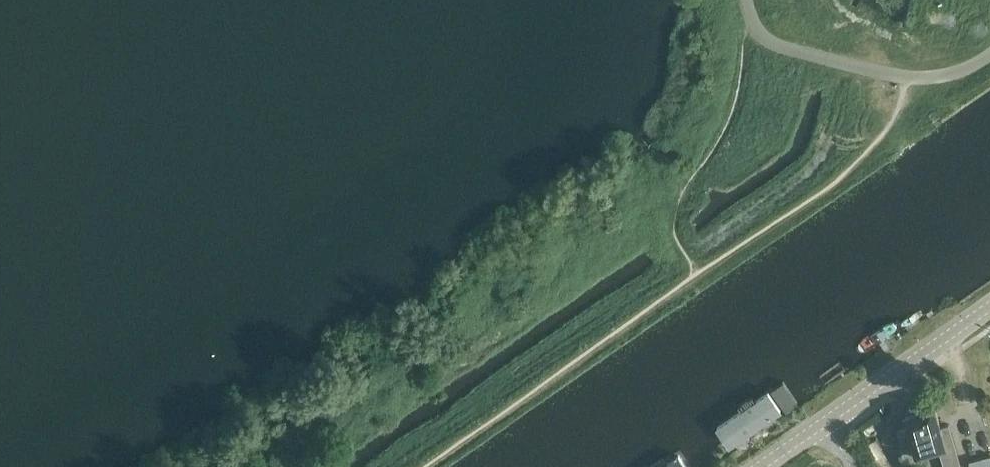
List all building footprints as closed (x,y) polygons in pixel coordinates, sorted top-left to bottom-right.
[(705,419),(733,460),(807,409),(780,370),(705,419)] [(905,411),(909,426),(898,429),(905,452),(916,449),(917,452),(939,446),(944,461),(946,466),(961,466),(949,424),(941,426),(934,401),(915,406),(916,408),(905,411)] [(679,444),(643,466),(696,466),(679,444)]
